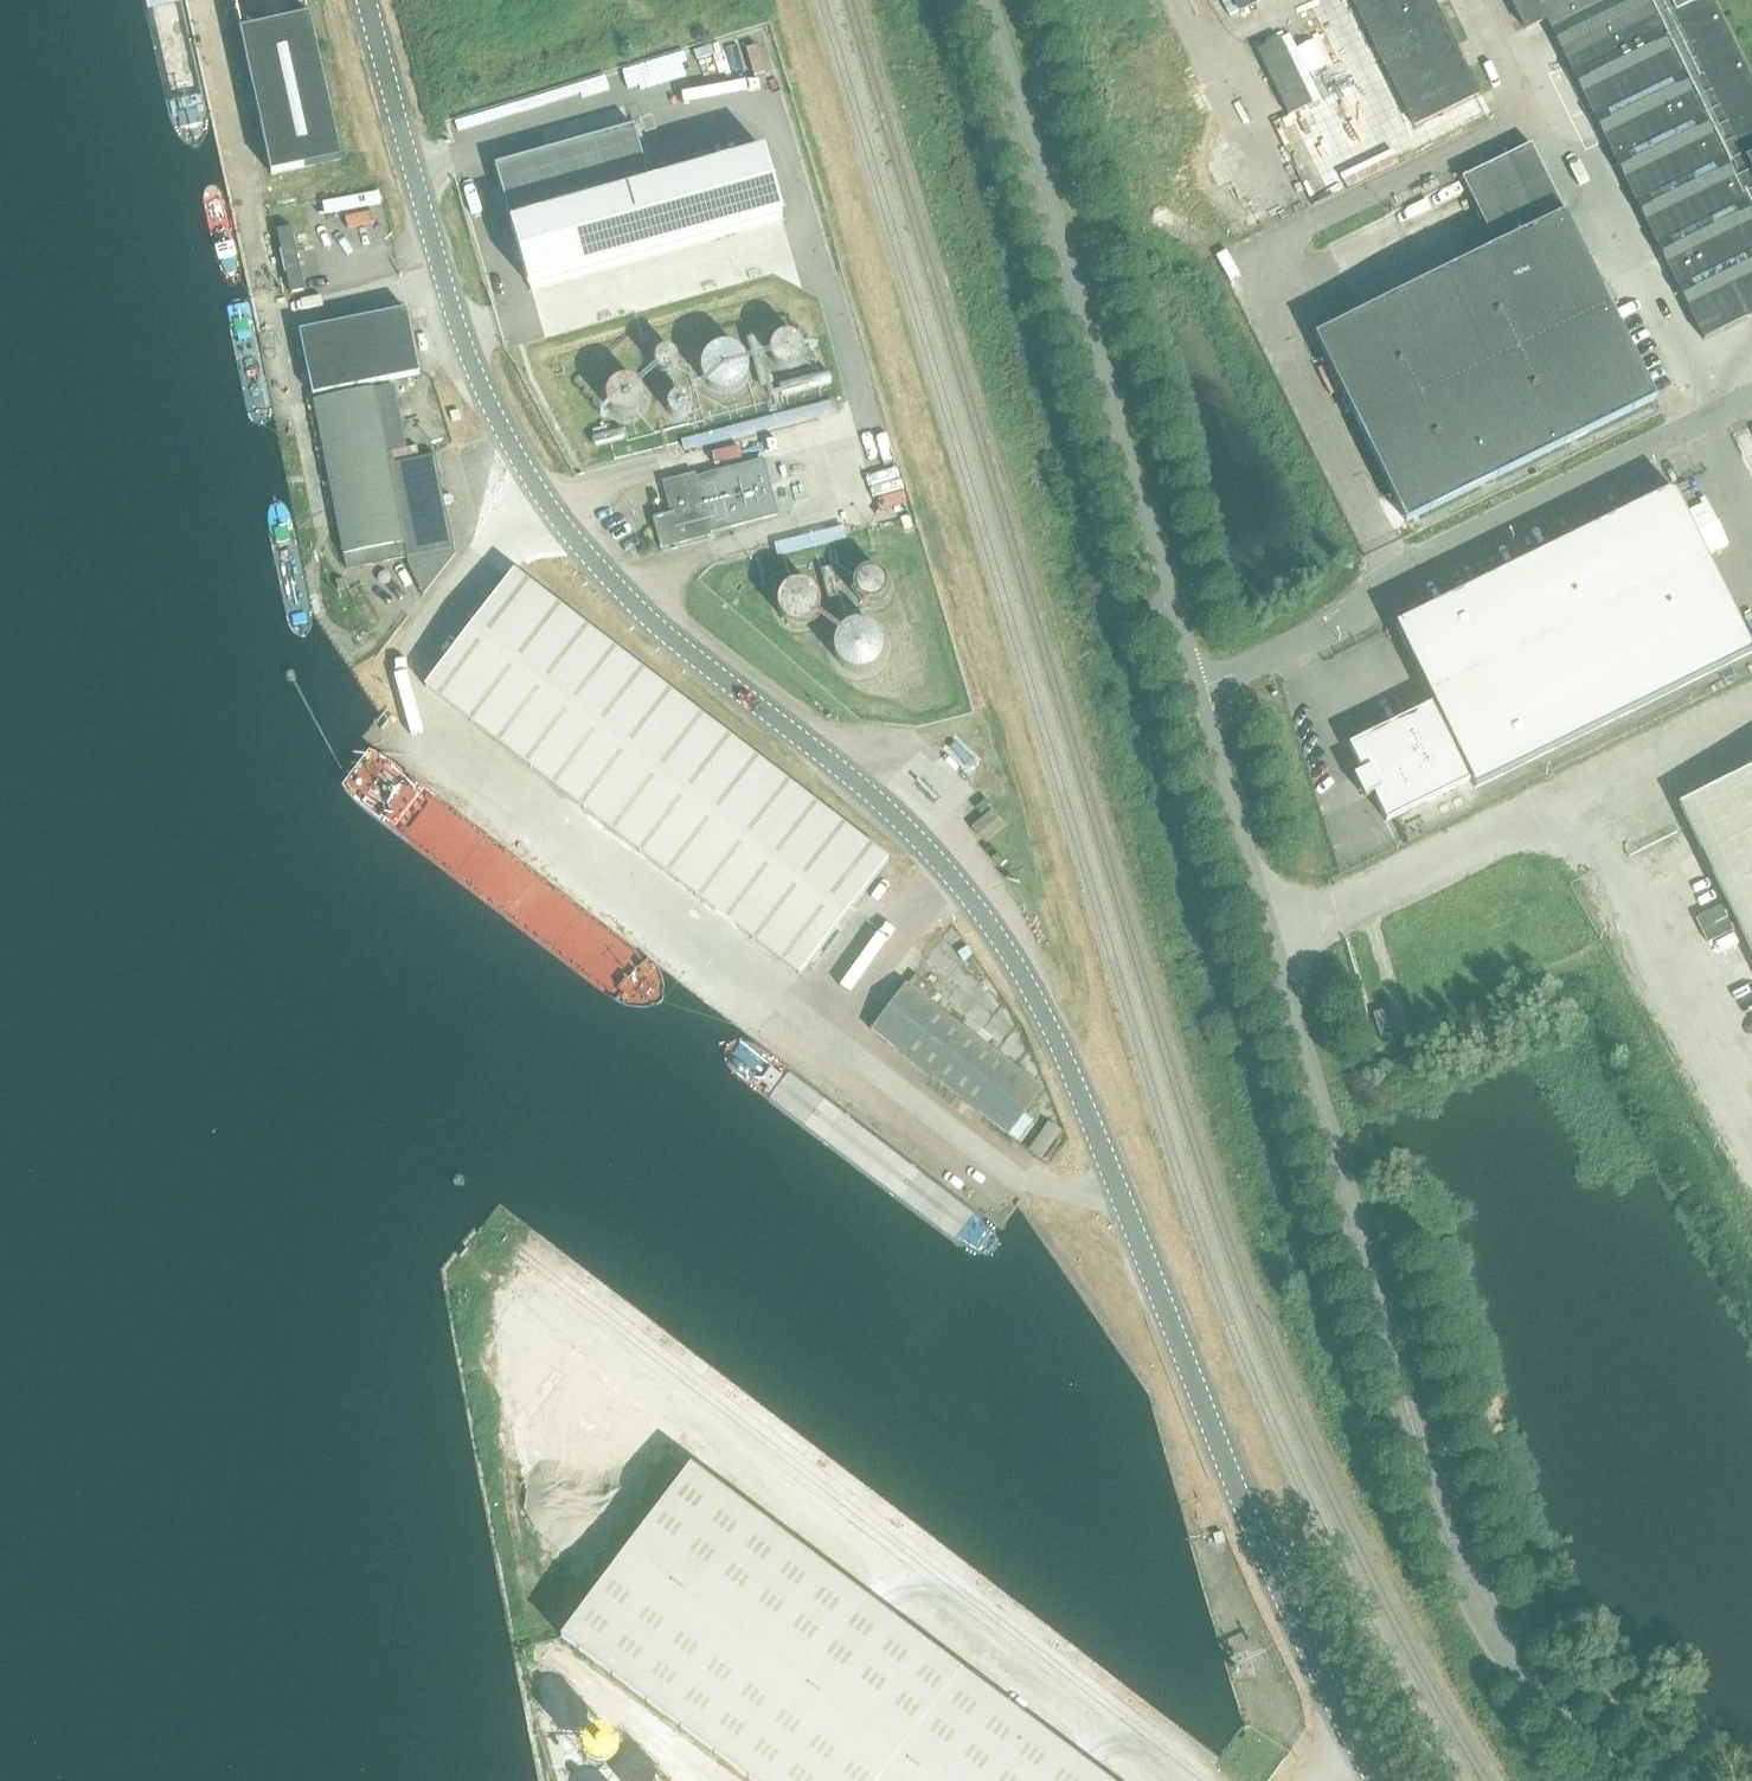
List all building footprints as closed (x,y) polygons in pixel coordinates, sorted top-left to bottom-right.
[(1230,16),(1263,0),(1222,0),(1230,16)] [(1386,138),(1479,95),(1432,0),(1320,0),(1386,138)] [(1525,31),(1547,21),(1564,56),(1703,340),(1751,316),(1751,91),(1707,0),(1510,0),(1525,31)] [(240,31),(272,175),(297,169),(311,166),(342,159),(310,16),(240,31)] [(1257,51),(1289,116),(1321,100),(1289,35),(1257,51)] [(581,116),(553,123),(557,137),(585,131),(581,116)] [(634,126),(495,166),(511,224),(528,285),(782,213),(765,151),(650,184),(634,126)] [(1656,400),(1611,307),(1610,303),(1606,295),(1600,285),(1531,145),(1462,179),(1495,247),(1364,312),(1315,336),(1406,522),(1656,400)] [(285,228),(293,289),(310,287),(301,226),(285,228)] [(406,311),(301,335),(313,395),(421,374),(406,311)] [(743,337),(757,387),(771,384),(757,334),(743,337)] [(804,354),(804,351),(803,348),(802,346),(801,343),(799,341),(797,339),(795,338),(792,336),(789,336),(787,335),(784,336),(781,336),(779,337),(776,339),(774,341),(772,343),(771,346),(770,348),(770,351),(770,354),(770,357),(771,359),(772,362),(774,364),(776,366),(778,367),(781,368),(784,369),(787,369),(789,369),(792,369),(795,367),(797,366),(799,364),(801,362),(802,359),(803,357),(804,354)] [(748,372),(748,369),(748,366),(747,362),(746,359),(744,356),(742,354),(740,352),(738,350),(735,348),(732,347),(728,346),(725,346),(722,346),(719,346),(716,347),(713,349),(710,351),(708,353),(705,355),(704,358),(702,361),(702,364),(701,368),(701,371),(702,374),(703,377),(704,380),(706,383),(708,385),(710,388),(713,389),(716,391),(719,392),(722,392),(726,392),(729,392),(732,391),(735,390),(738,388),(740,386),(743,384),(745,381),(746,378),(747,375),(748,372)] [(675,368),(676,366),(676,364),(676,362),(676,360),(675,359),(674,357),(673,355),(671,354),(670,353),(668,352),(666,352),(664,352),(662,352),(660,353),(658,354),(657,355),(656,357),(655,358),(654,360),(654,362),(654,364),(654,366),(655,368),(656,370),(657,371),(658,373),(660,374),(662,374),(664,375),(666,375),(668,374),(670,374),(671,373),(673,371),(674,370),(675,368)] [(781,384),(784,398),(833,385),(830,370),(781,384)] [(643,399),(643,395),(642,392),(640,388),(638,386),(635,383),(632,381),(629,380),(626,380),(622,380),(618,380),(615,382),(612,384),(610,386),(607,389),(606,392),(605,396),(605,399),(605,403),(606,406),(608,409),(610,412),(613,415),(616,416),(619,418),(623,418),(626,418),(630,417),(633,416),(636,414),(639,412),(641,409),(642,405),(643,402),(643,399)] [(446,507),(444,498),(436,456),(389,465),(387,451),(405,448),(393,385),(375,389),(314,402),(344,555),(347,570),(407,558),(409,566),(423,596),(455,555),(446,507)] [(669,400),(668,401),(668,403),(667,404),(667,406),(667,408),(667,409),(668,411),(668,413),(669,414),(670,415),(672,417),(673,417),(675,418),(676,419),(678,419),(680,419),(681,419),(683,418),(685,417),(686,416),(687,415),(688,414),(689,412),(690,411),(690,409),(691,407),(690,406),(690,404),(689,402),(689,401),(688,399),(686,398),(685,397),(684,396),(682,396),(680,395),(679,395),(677,395),(675,396),(673,397),(672,397),(671,398),(669,400)] [(854,431),(870,495),(905,487),(885,423),(854,431)] [(672,513),(653,518),(661,548),(709,535),(709,532),(777,515),(763,462),(695,479),(694,476),(664,483),(672,513)] [(1749,643),(1673,488),(1395,625),(1434,703),(1349,745),(1363,773),(1358,776),(1368,795),(1373,793),(1387,821),(1749,643)] [(450,496),(444,498),(446,507),(452,506),(454,503),(453,498),(450,496)] [(1714,550),(1732,543),(1714,498),(1696,505),(1714,550)] [(425,686),(800,975),(889,860),(513,571),(425,686)] [(882,592),(883,588),(883,584),(881,580),(879,577),(876,575),(872,573),(868,573),(864,574),(861,575),(858,578),(856,582),(855,585),(856,589),(857,593),(859,596),(862,599),(866,600),(870,600),(874,600),(877,598),(880,595),(882,592)] [(808,584),(803,582),(799,582),(794,582),(789,583),(785,586),(782,589),(779,593),(777,597),(776,602),(776,607),(778,611),(780,616),(783,619),(786,622),(791,624),(795,625),(800,625),(805,625),(809,623),(813,620),(816,616),(818,612),(820,608),(820,603),(820,598),(818,594),(815,590),(812,586),(808,584)] [(839,634),(838,636),(836,638),(835,641),(835,643),(834,646),(834,648),(835,651),(835,653),(836,656),(837,658),(838,661),(839,663),(841,665),(843,666),(845,668),(847,669),(849,671),(852,671),(854,672),(857,672),(860,673),(862,672),(865,672),(867,671),(870,670),(872,669),(874,668),(876,666),(878,664),(880,662),(881,660),(882,658),(883,655),(884,653),(884,650),(884,647),(884,645),(883,642),(883,640),(882,637),(881,635),(879,633),(877,631),(876,629),(874,628),(871,626),(869,625),(867,624),(864,624),(861,623),(859,623),(856,623),(854,624),(851,624),(849,625),(846,627),(844,628),(842,630),(841,632),(839,634)] [(1751,953),(1751,769),(1679,804),(1751,953)] [(975,808),(980,814),(991,805),(986,799),(975,808)] [(735,1033),(435,800),(405,835),(704,1068),(727,1081),(748,1083),(758,1071),(753,1049),(735,1033)] [(974,829),(986,842),(1003,828),(991,814),(974,829)] [(871,1031),(1007,1136),(1042,1090),(906,985),(871,1031)] [(1373,1013),(1380,1037),(1396,1032),(1389,1008),(1373,1013)] [(751,1780),(1104,1780),(690,1467),(562,1638),(751,1780)] [(622,1742),(622,1737),(622,1732),(620,1727),(618,1723),(614,1718),(607,1713),(601,1711),(596,1710),(593,1710),(586,1712),(580,1715),(576,1718),(571,1726),(569,1731),(569,1736),(570,1746),(573,1751),(575,1755),(580,1759),(584,1762),(590,1763),(594,1764),(598,1764),(605,1762),(611,1759),(614,1756),(618,1751),(620,1748),(622,1742)] [(682,1778),(677,1772),(674,1768),(669,1766),(660,1763),(650,1764),(646,1766),(642,1769),(638,1774),(636,1778),(634,1780),(682,1780),(682,1778)]
